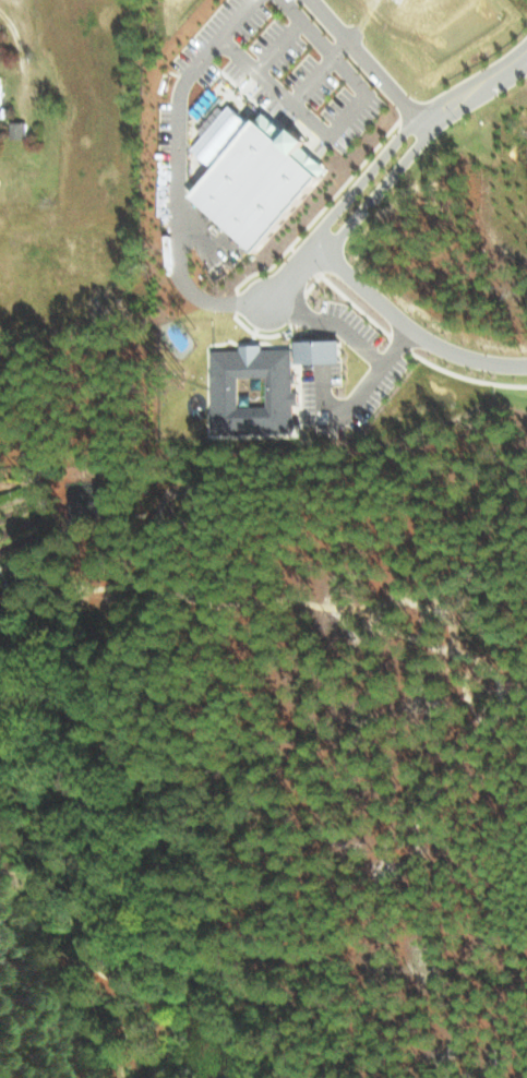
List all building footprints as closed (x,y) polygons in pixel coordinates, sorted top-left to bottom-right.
[(193,196),(259,252),(332,166),(309,146),(316,138),(301,126),(289,140),(282,134),(287,127),(268,111),(257,124),(232,103),(194,147),(218,167),(193,196)] [(12,137),(27,138),(28,122),(13,121),(12,137)] [(344,339),(298,340),(299,363),(345,362),(344,339)] [(215,434),(297,432),(296,403),(301,403),(300,371),(295,371),(294,347),(263,348),(263,343),(241,343),(241,349),(213,350),(215,434)]
